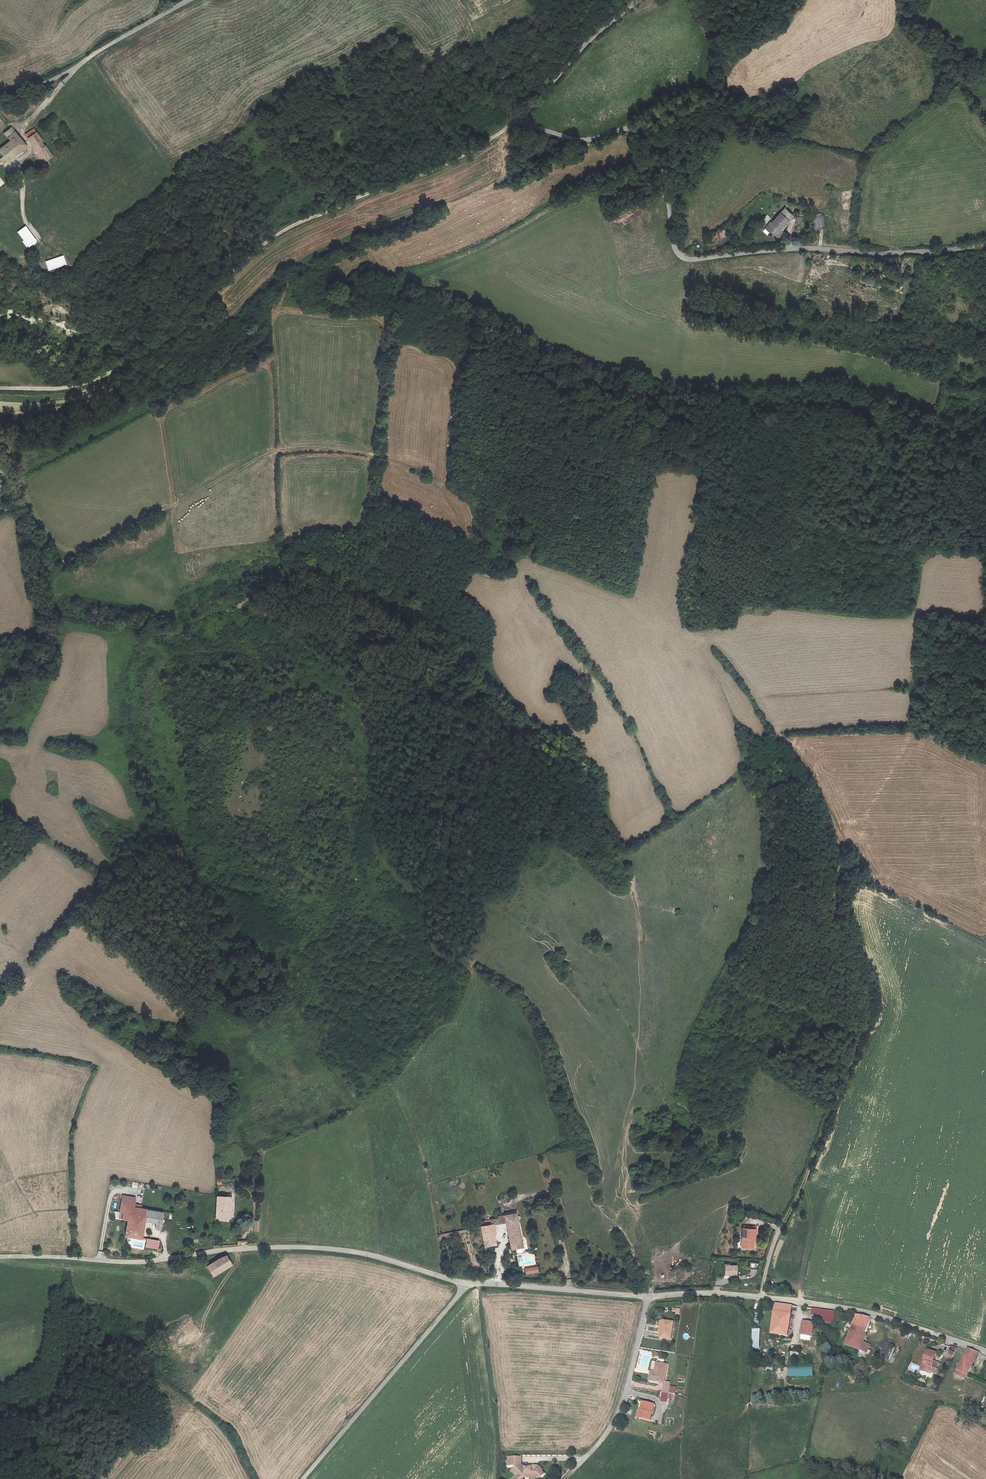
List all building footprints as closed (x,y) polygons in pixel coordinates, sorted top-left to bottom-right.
[(0,149),(0,153),(3,156),(0,159),(4,163),(25,146),(10,127),(4,133),(9,141),(0,149)] [(40,149),(49,163),(54,160),(33,129),(25,134),(28,138),(26,138),(32,147),(38,143),(41,147),(40,149)] [(763,235),(774,243),(781,233),(779,232),(782,226),(785,228),(792,217),(783,211),(771,227),(770,226),(763,235)] [(823,214),(813,214),(813,227),(824,226),(823,214)] [(25,228),(18,233),(28,246),(35,241),(25,228)] [(721,238),(727,236),(725,229),(719,231),(721,238)] [(46,262),(48,270),(65,264),(63,257),(46,262)] [(228,1197),(217,1197),(216,1218),(230,1219),(232,1195),(228,1195),(228,1197)] [(123,1220),(129,1221),(126,1236),(142,1238),(144,1221),(146,1210),(134,1207),(136,1198),(123,1196),(120,1212),(124,1213),(123,1220)] [(144,1221),(157,1224),(156,1229),(162,1230),(163,1222),(161,1222),(163,1213),(146,1210),(144,1221)] [(502,1218),(503,1223),(507,1223),(511,1245),(512,1250),(523,1248),(517,1214),(506,1216),(506,1218),(502,1218)] [(497,1245),(494,1225),(491,1225),(482,1227),(485,1247),(497,1245)] [(756,1238),(756,1229),(743,1228),(742,1246),(752,1247),(753,1238),(756,1238)] [(158,1249),(160,1241),(147,1239),(146,1247),(158,1249)] [(208,1267),(215,1277),(232,1266),(227,1256),(223,1258),(208,1267)] [(736,1276),(737,1266),(725,1265),(725,1275),(736,1276)] [(786,1336),(792,1304),(774,1302),(770,1333),(786,1336)] [(835,1311),(812,1308),(811,1313),(823,1315),(823,1320),(834,1321),(835,1311)] [(859,1314),(855,1314),(847,1335),(863,1341),(866,1334),(863,1333),(868,1317),(859,1314)] [(673,1321),(661,1319),(659,1336),(670,1338),(673,1321)] [(813,1322),(802,1320),(800,1333),(811,1335),(813,1322)] [(863,1341),(847,1335),(844,1343),(867,1352),(869,1343),(863,1341)] [(892,1344),(886,1342),(880,1355),(886,1358),(892,1344)] [(974,1363),(979,1353),(967,1347),(956,1369),(958,1370),(955,1374),(965,1378),(972,1362),(974,1363)] [(935,1351),(927,1348),(920,1369),(930,1372),(930,1371),(936,1373),(937,1369),(936,1369),(938,1362),(932,1359),(935,1351)] [(667,1363),(656,1361),(654,1371),(650,1370),(648,1380),(664,1382),(664,1381),(667,1363)] [(788,1368),(788,1376),(812,1375),(812,1367),(788,1368)] [(675,1386),(669,1385),(670,1382),(664,1381),(664,1382),(661,1401),(667,1402),(668,1392),(674,1393),(675,1386)] [(638,1416),(648,1419),(652,1403),(643,1401),(638,1416)] [(507,1464),(514,1464),(514,1467),(511,1469),(514,1473),(516,1472),(517,1474),(517,1475),(515,1476),(514,1475),(510,1478),(511,1478),(522,1478),(521,1478),(522,1478),(522,1476),(524,1476),(523,1477),(530,1477),(530,1476),(534,1477),(535,1476),(537,1478),(539,1478),(544,1475),(541,1472),(542,1471),(539,1467),(539,1468),(537,1466),(534,1466),(532,1466),(531,1467),(530,1468),(524,1468),(524,1467),(523,1465),(521,1465),(522,1456),(511,1456),(510,1459),(507,1458),(506,1463),(507,1464)]
